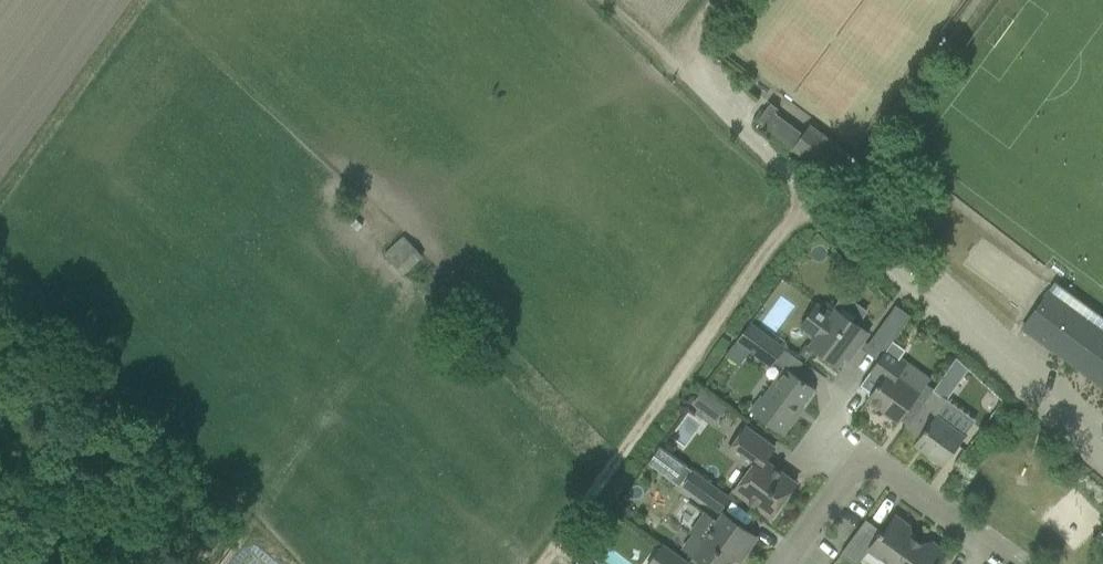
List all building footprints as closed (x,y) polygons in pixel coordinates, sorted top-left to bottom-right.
[(757,122),(766,128),(776,113),(779,109),(771,103),(757,122)] [(809,124),(792,147),(800,153),(796,159),(816,173),(820,168),(846,188),(863,165),(809,124)] [(404,233),(384,252),(403,274),(424,256),(404,233)] [(1057,282),(1023,328),(1102,387),(1102,316),(1057,282)] [(810,345),(838,365),(847,353),(851,356),(869,333),(836,309),(832,315),(817,304),(800,326),(815,338),(810,345)] [(879,328),(894,339),(910,316),(896,305),(879,328)] [(749,323),(736,341),(745,347),(771,366),(783,348),(749,323)] [(805,344),(799,353),(808,358),(814,350),(805,344)] [(881,382),(868,400),(898,422),(921,389),(899,373),(907,363),(887,348),(869,373),(881,382)] [(956,358),(934,389),(948,399),(969,370),(956,358)] [(782,367),(750,411),(766,421),(784,434),(795,419),(791,416),(799,405),(803,408),(816,390),(798,377),(794,375),(783,366),(782,367)] [(914,444),(943,466),(965,436),(936,415),(948,399),(934,389),(906,428),(919,437),(914,444)] [(703,390),(692,404),(713,420),(716,422),(726,407),(703,390)] [(753,504),(771,517),(796,483),(765,460),(774,448),(756,435),(745,427),(728,451),(751,467),(734,490),(753,504)] [(656,452),(647,466),(678,489),(679,487),(680,488),(682,485),(691,473),(684,469),(658,450),(656,452)] [(682,485),(718,512),(729,497),(692,471),(691,473),(682,485)] [(683,548),(693,555),(703,563),(705,563),(730,563),(734,558),(741,549),(746,552),(756,537),(739,524),(724,514),(718,522),(704,512),(688,533),(692,536),(683,548)] [(916,540),(908,533),(910,531),(909,525),(895,515),(883,532),(866,519),(843,550),(855,558),(864,545),(887,562),(886,563),(899,563),(916,540)] [(946,553),(932,543),(928,544),(925,546),(916,540),(899,563),(938,563),(946,553)] [(663,545),(649,563),(690,563),(663,545)]
